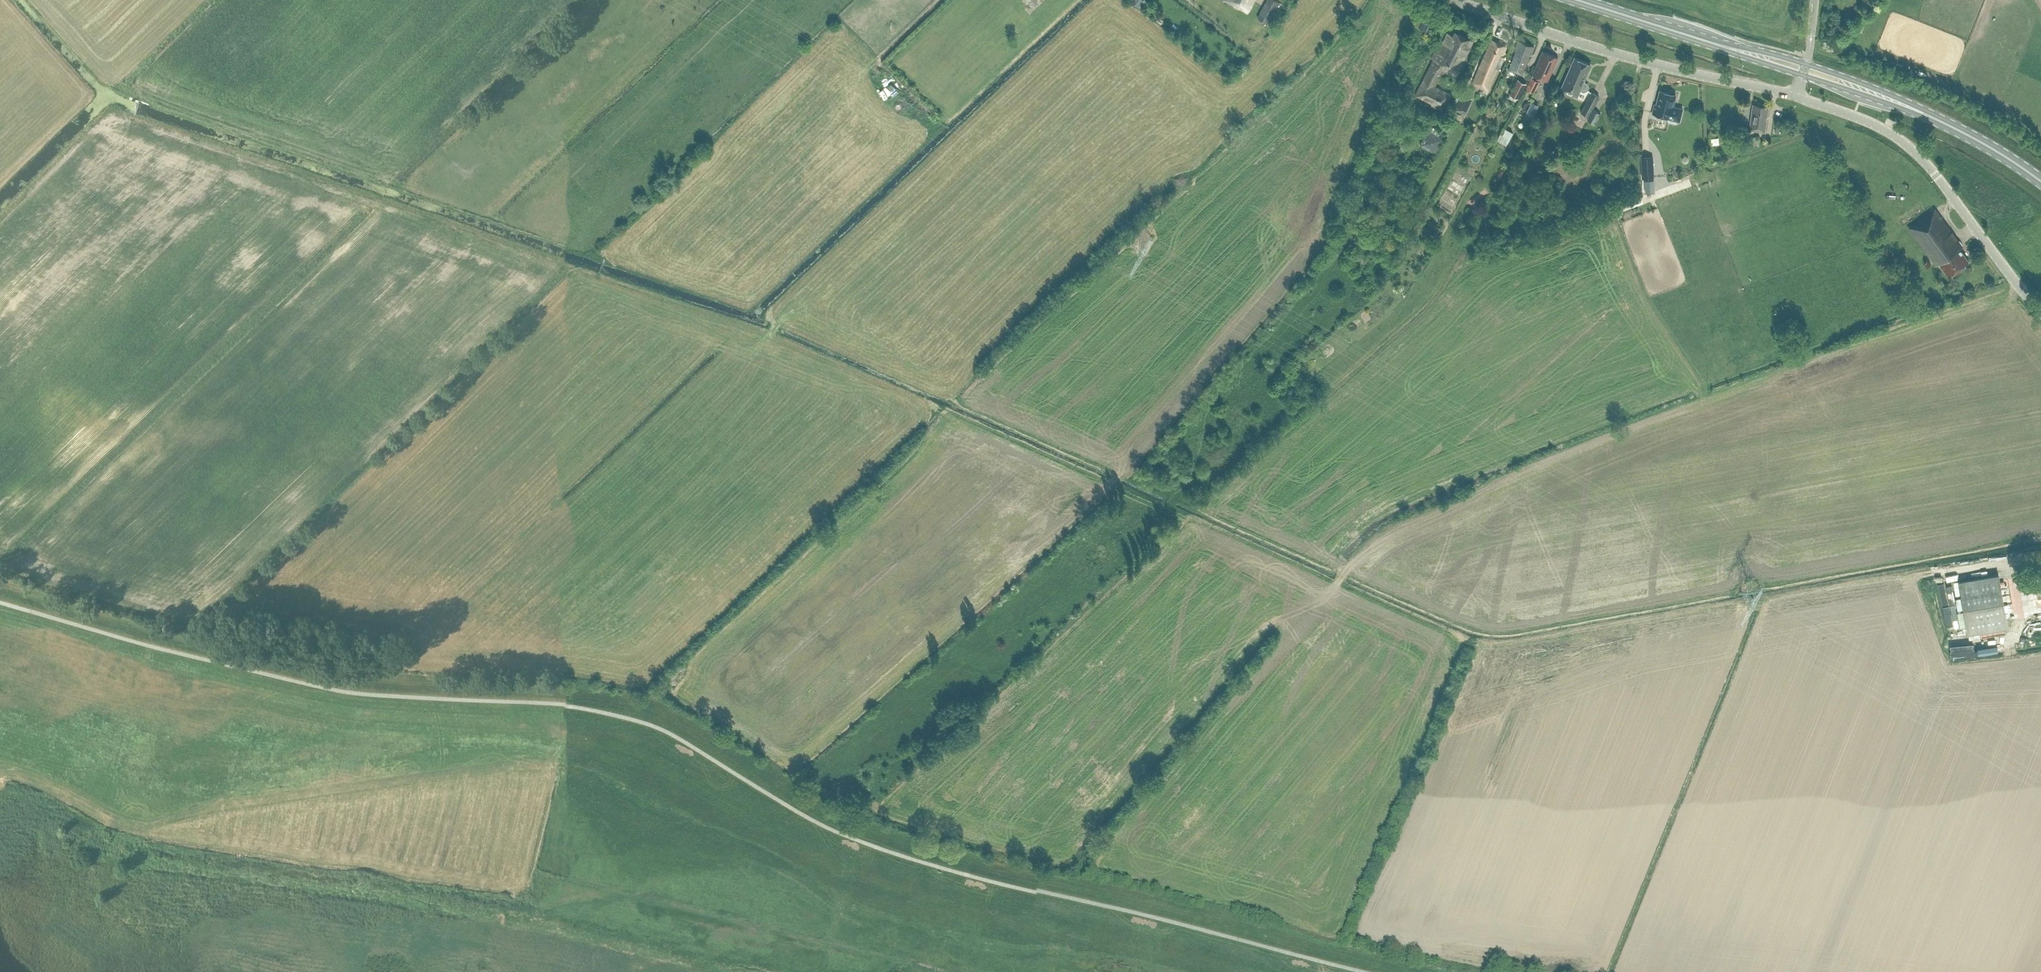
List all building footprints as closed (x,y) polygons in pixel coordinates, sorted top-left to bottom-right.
[(1248,10),(1253,0),(1229,0),(1248,10)] [(1257,16),(1268,22),(1279,1),(1278,0),(1266,0),(1257,16)] [(1415,25),(1420,27),(1424,17),(1420,15),(1415,25)] [(1430,20),(1424,17),(1420,27),(1425,29),(1430,20)] [(1455,75),(1473,39),(1454,29),(1452,34),(1447,32),(1436,52),(1434,51),(1431,57),(1433,58),(1415,93),(1431,102),(1430,104),(1442,110),(1451,93),(1432,83),(1436,75),(1438,76),(1442,68),(1455,75)] [(1487,88),(1497,66),(1496,65),(1505,45),(1492,38),(1472,82),(1487,88)] [(1534,45),(1518,39),(1515,47),(1516,48),(1508,67),(1522,73),(1529,53),(1531,54),(1534,45)] [(1543,49),(1525,87),(1533,91),(1539,81),(1540,81),(1542,78),(1547,79),(1558,56),(1543,49)] [(1592,70),(1578,97),(1604,110),(1617,83),(1592,70)] [(1518,98),(1526,82),(1517,77),(1509,92),(1518,98)] [(1676,93),(1660,89),(1656,103),(1654,103),(1652,112),(1669,116),(1668,120),(1675,121),(1676,119),(1679,120),(1682,107),(1673,105),(1676,93)] [(1465,113),(1472,97),(1462,92),(1454,108),(1465,113)] [(1531,119),(1539,104),(1532,100),(1524,115),(1531,119)] [(1752,103),(1749,129),(1764,131),(1768,105),(1752,103)] [(1596,118),(1600,108),(1596,106),(1592,116),(1596,118)] [(1451,130),(1456,120),(1450,117),(1445,127),(1451,130)] [(1496,138),(1506,143),(1513,131),(1503,126),(1496,138)] [(1428,129),(1419,143),(1434,152),(1443,138),(1428,129)] [(1747,145),(1748,147),(1761,143),(1758,134),(1746,138),(1739,140),(1742,147),(1747,145)] [(1727,142),(1725,148),(1733,150),(1734,144),(1727,142)] [(1448,195),(1458,199),(1461,192),(1452,188),(1448,195)] [(1934,207),(1908,226),(1936,264),(1939,262),(1948,274),(1968,259),(1959,246),(1961,244),(1934,207)] [(1998,573),(1959,579),(1967,632),(2007,626),(1998,573)] [(1942,581),(1946,599),(1952,597),(1948,580),(1942,581)] [(2024,628),(2027,645),(2040,643),(2040,625),(2024,628)]
